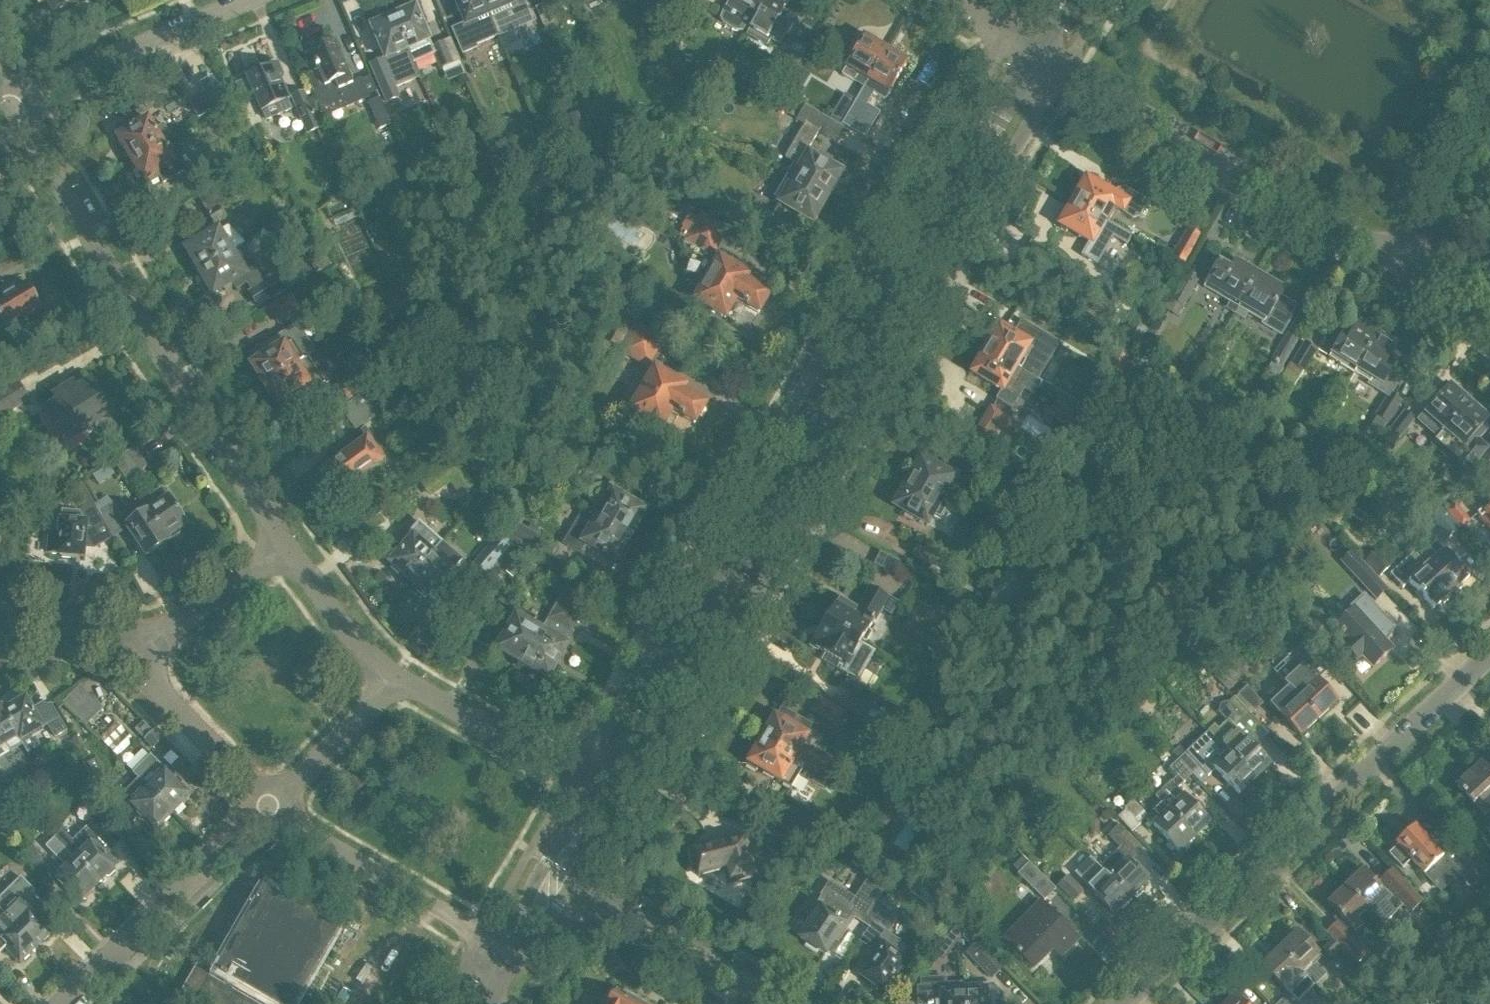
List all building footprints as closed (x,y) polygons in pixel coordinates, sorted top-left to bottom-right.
[(34,4),(39,3),(39,5),(44,2),(45,1),(48,5),(50,8),(57,10),(64,6),(65,1),(65,0),(31,0),(34,4)] [(462,54),(477,48),(476,45),(498,36),(489,14),(483,0),(455,0),(465,24),(451,30),(462,54)] [(489,14),(498,36),(536,19),(527,0),(483,0),(489,14)] [(671,5),(682,12),(689,0),(674,0),(671,5)] [(765,0),(744,0),(742,3),(736,0),(730,0),(723,12),(721,18),(724,24),(736,31),(743,31),(746,27),(749,29),(765,0)] [(792,24),(782,18),(787,10),(785,9),(791,0),(765,0),(749,29),(750,29),(746,35),(766,47),(770,41),(780,47),(792,24)] [(401,14),(392,18),(412,65),(435,55),(441,70),(460,62),(455,50),(450,39),(432,47),(429,40),(422,26),(427,24),(420,7),(419,7),(417,3),(400,11),(401,14)] [(535,8),(543,25),(553,21),(546,3),(535,8)] [(374,25),(370,27),(385,60),(391,74),(392,74),(396,83),(417,75),(412,65),(392,18),(386,20),(383,18),(375,21),(374,25)] [(863,37),(841,75),(864,88),(885,50),(875,44),(875,41),(869,38),(867,39),(863,37)] [(315,72),(306,76),(313,92),(321,110),(344,100),(346,106),(347,108),(370,99),(361,79),(361,78),(351,83),(338,53),(334,42),(326,45),(309,52),(313,61),(317,71),(315,72)] [(771,65),(793,78),(804,59),(788,50),(786,52),(781,49),(771,65)] [(850,110),(841,127),(863,139),(877,115),(864,108),(872,93),(885,100),(907,63),(905,61),(905,58),(899,55),(896,56),(885,50),(864,88),(850,110)] [(251,75),(235,82),(239,91),(243,101),(245,105),(247,103),(255,100),(257,99),(262,112),(266,121),(291,110),(278,79),(282,78),(277,67),(275,68),(271,69),(270,67),(262,71),(261,69),(250,74),(251,75)] [(797,100),(803,89),(801,82),(794,78),(785,93),(797,100)] [(199,119),(214,110),(204,92),(188,102),(199,119)] [(307,134),(320,129),(305,93),(292,98),(307,134)] [(369,102),(380,129),(392,124),(380,97),(369,102)] [(797,117),(802,106),(788,98),(782,109),(797,117)] [(830,119),(830,120),(832,121),(841,126),(842,124),(850,110),(844,106),(840,107),(837,108),(830,119)] [(786,158),(785,159),(794,164),(787,175),(826,197),(840,172),(829,166),(833,160),(826,156),(825,155),(818,151),(814,158),(807,154),(807,153),(818,133),(827,119),(825,119),(804,107),(796,121),(805,125),(794,144),(786,158)] [(121,125),(114,129),(119,137),(118,138),(131,159),(161,142),(167,138),(170,136),(163,125),(154,130),(148,120),(141,124),(132,129),(130,125),(127,121),(121,125)] [(161,142),(131,159),(144,181),(145,180),(148,186),(160,178),(162,182),(164,184),(187,170),(174,148),(173,149),(167,138),(161,142)] [(248,155),(253,162),(264,155),(257,144),(249,148),(248,155)] [(263,167),(268,167),(271,165),(266,156),(256,161),(258,164),(263,167)] [(227,175),(226,163),(215,165),(216,176),(227,175)] [(787,175),(773,200),(812,222),(826,197),(787,175)] [(1072,195),(1072,196),(1072,197),(1072,198),(1073,198),(1073,199),(1073,200),(1074,200),(1073,202),(1106,221),(1106,220),(1113,208),(1122,213),(1133,219),(1134,218),(1139,217),(1145,208),(1143,200),(1124,189),(1118,191),(1114,196),(1113,196),(1098,187),(1097,182),(1091,178),(1086,180),(1081,189),(1080,189),(1080,188),(1079,188),(1078,189),(1077,189),(1076,189),(1075,190),(1074,190),(1074,191),(1073,192),(1073,193),(1072,193),(1072,194),(1072,195)] [(216,186),(198,196),(203,203),(214,224),(225,218),(219,208),(227,204),(221,193),(220,193),(216,186)] [(1073,202),(1059,226),(1060,226),(1061,228),(1066,232),(1068,231),(1090,243),(1082,258),(1097,267),(1105,252),(1113,238),(1128,247),(1134,237),(1106,221),(1073,202)] [(684,229),(680,236),(683,238),(685,239),(685,240),(683,243),(697,293),(693,300),(723,316),(723,317),(724,316),(728,319),(736,305),(738,302),(745,306),(758,314),(770,295),(744,280),(747,275),(719,259),(717,258),(710,254),(717,243),(717,242),(725,229),(699,214),(692,227),(689,232),(686,231),(684,229)] [(217,231),(186,249),(192,260),(191,263),(195,270),(198,270),(200,271),(231,253),(242,246),(245,244),(243,239),(229,225),(218,232),(217,231)] [(1184,266),(1200,236),(1187,229),(1171,259),(1184,266)] [(203,284),(207,284),(213,294),(232,282),(237,290),(248,284),(251,290),(248,292),(258,309),(295,286),(285,270),(268,281),(253,257),(250,259),(242,246),(231,253),(200,271),(200,273),(199,277),(203,284)] [(1231,269),(1213,259),(1207,271),(1215,275),(1209,285),(1219,290),(1218,292),(1232,300),(1226,309),(1235,314),(1257,274),(1235,261),(1231,269)] [(1187,271),(1170,300),(1183,307),(1200,278),(1187,271)] [(1281,334),(1297,306),(1280,296),(1284,289),(1257,274),(1235,314),(1245,320),(1250,311),(1265,319),(1263,324),(1277,332),(1281,334)] [(25,283),(16,289),(13,285),(2,292),(4,296),(0,298),(0,320),(6,330),(41,309),(25,283)] [(278,324),(298,310),(289,296),(269,309),(278,324)] [(999,327),(985,350),(1021,371),(1022,370),(1033,377),(1034,377),(1037,380),(1061,342),(1021,318),(1011,334),(999,327)] [(619,352),(649,368),(665,338),(635,322),(619,352)] [(1347,330),(1330,358),(1355,373),(1379,334),(1360,323),(1353,333),(1347,330)] [(264,384),(315,353),(297,324),(284,333),(286,335),(279,340),(277,337),(250,355),(255,362),(251,365),(257,374),(257,378),(260,383),(264,384)] [(1300,339),(1288,332),(1271,360),(1273,361),(1264,375),(1276,383),(1286,367),(1284,366),(1300,339)] [(1379,334),(1355,373),(1369,382),(1370,382),(1376,386),(1376,387),(1375,389),(1387,396),(1380,408),(1375,416),(1389,425),(1403,401),(1392,394),(1401,378),(1390,371),(1397,360),(1391,356),(1396,347),(1397,346),(1379,334)] [(1304,372),(1318,350),(1304,342),(1291,364),(1290,364),(1283,375),(1297,383),(1304,372)] [(985,350),(972,373),(1002,391),(996,400),(1000,402),(997,406),(994,411),(993,411),(991,409),(977,433),(979,434),(1000,446),(1003,440),(1014,422),(1009,420),(1007,418),(1013,408),(1024,389),(1034,395),(1035,394),(1041,383),(1042,382),(1037,380),(1034,377),(1033,377),(1022,370),(1021,371),(985,350)] [(315,353),(264,384),(265,386),(264,389),(268,396),(272,396),(278,406),(295,395),(299,401),(333,379),(315,353)] [(693,424),(705,405),(681,391),(684,386),(653,368),(629,409),(659,427),(670,408),(677,412),(676,414),(693,424)] [(31,400),(18,378),(0,388),(0,419),(31,400)] [(338,407),(358,395),(350,380),(329,392),(338,407)] [(46,410),(57,428),(67,442),(94,425),(96,428),(98,431),(100,429),(111,422),(110,421),(108,417),(109,416),(89,383),(77,391),(74,387),(73,384),(53,396),(57,402),(57,403),(55,405),(53,406),(46,410)] [(1432,407),(1418,422),(1437,439),(1444,432),(1469,404),(1461,396),(1461,392),(1454,386),(1451,387),(1447,384),(1439,394),(1437,396),(1439,398),(1432,407)] [(365,393),(342,409),(356,430),(380,414),(365,393)] [(1433,443),(1433,444),(1454,463),(1449,468),(1461,478),(1466,473),(1486,450),(1481,445),(1473,438),(1478,432),(1480,435),(1488,426),(1489,424),(1489,423),(1487,420),(1487,416),(1480,410),(1476,410),(1469,404),(1444,432),(1437,439),(1433,443)] [(1390,431),(1384,439),(1392,446),(1399,438),(1400,439),(1402,436),(1416,419),(1405,410),(1391,428),(1389,431),(1390,431)] [(345,458),(325,471),(331,481),(331,484),(335,489),(337,489),(339,492),(340,491),(346,499),(347,502),(355,496),(362,491),(355,481),(369,471),(381,462),(373,450),(367,442),(373,438),(366,428),(338,448),(345,458)] [(127,453),(114,461),(114,462),(127,481),(147,467),(135,448),(133,449),(127,453)] [(911,477),(908,483),(940,501),(950,484),(951,481),(954,483),(956,484),(962,474),(945,464),(941,472),(921,460),(917,467),(913,467),(909,474),(911,477)] [(592,513),(630,535),(644,511),(613,492),(617,484),(612,481),(609,487),(608,486),(602,484),(596,486),(591,490),(590,496),(591,502),(595,507),(592,513)] [(49,545),(48,554),(60,555),(61,557),(62,558),(65,558),(70,558),(71,557),(72,556),(78,557),(83,557),(84,549),(84,548),(95,549),(114,538),(113,536),(99,511),(83,483),(82,483),(72,488),(73,489),(84,509),(79,512),(61,510),(60,529),(59,539),(54,538),(50,538),(49,545)] [(899,498),(894,507),(902,511),(901,514),(910,519),(916,522),(917,520),(919,521),(927,525),(932,516),(936,518),(939,520),(947,505),(940,501),(908,483),(905,487),(901,487),(897,494),(899,498)] [(160,489),(140,502),(168,542),(176,536),(177,532),(179,530),(186,526),(160,489)] [(112,502),(99,511),(113,536),(114,538),(115,538),(127,529),(145,555),(147,557),(156,551),(157,551),(159,552),(165,547),(165,545),(166,544),(168,542),(140,502),(121,515),(112,502)] [(1471,521),(1455,503),(1446,512),(1461,529),(1471,521)] [(1477,514),(1489,529),(1489,503),(1477,514)] [(1354,517),(1358,511),(1349,505),(1345,511),(1354,517)] [(1449,537),(1458,529),(1435,507),(1427,515),(1449,537)] [(630,535),(592,513),(584,509),(570,533),(573,535),(567,546),(609,570),(615,560),(630,535)] [(382,513),(365,525),(370,533),(387,521),(382,513)] [(963,514),(955,529),(970,538),(978,523),(963,514)] [(986,526),(996,531),(999,523),(989,518),(986,526)] [(413,538),(390,564),(392,566),(390,568),(398,575),(400,573),(409,581),(442,544),(420,524),(418,523),(409,534),(413,538)] [(521,525),(511,543),(531,555),(535,549),(552,559),(558,547),(556,546),(559,541),(531,525),(528,530),(521,525)] [(995,532),(996,531),(986,526),(982,533),(992,538),(995,532)] [(500,535),(471,568),(484,579),(513,545),(500,535)] [(1077,546),(1066,537),(1058,547),(1070,556),(1077,546)] [(1427,548),(1417,558),(1423,564),(1450,594),(1453,592),(1455,594),(1463,587),(1461,584),(1468,578),(1459,568),(1436,543),(1431,537),(1423,544),(1427,548)] [(442,544),(409,581),(418,589),(416,591),(426,599),(427,597),(429,598),(436,604),(440,600),(447,592),(446,591),(444,589),(466,564),(442,544)] [(527,555),(513,546),(499,571),(513,579),(527,555)] [(1366,561),(1380,576),(1392,565),(1378,550),(1366,561)] [(1341,562),(1349,571),(1376,600),(1387,591),(1352,553),(1341,562)] [(984,605),(991,609),(1011,620),(1037,576),(1010,561),(984,605)] [(1404,571),(1400,574),(1411,587),(1432,610),(1441,601),(1444,604),(1451,597),(1449,595),(1450,594),(1423,564),(1413,573),(1408,568),(1404,571)] [(540,631),(522,663),(548,678),(566,646),(565,645),(564,644),(567,639),(569,640),(570,638),(573,632),(570,631),(582,610),(579,608),(578,607),(585,596),(567,586),(561,597),(560,597),(541,631),(540,631)] [(838,599),(824,623),(860,643),(881,608),(886,611),(892,615),(899,602),(888,596),(887,597),(871,588),(857,611),(838,599)] [(1343,647),(1344,649),(1356,662),(1361,658),(1372,669),(1391,652),(1377,636),(1382,631),(1386,636),(1394,628),(1364,595),(1349,609),(1352,612),(1335,628),(1340,634),(1339,635),(1342,638),(1343,637),(1348,643),(1343,647)] [(899,606),(893,617),(903,623),(910,612),(899,606)] [(520,610),(497,649),(522,663),(540,631),(531,626),(535,618),(520,610)] [(949,632),(960,638),(968,625),(957,618),(949,632)] [(824,623),(811,646),(828,656),(826,659),(824,663),(847,676),(846,678),(856,685),(875,652),(860,643),(824,623)] [(1292,690),(1308,707),(1319,719),(1337,702),(1316,680),(1331,666),(1307,641),(1274,672),(1290,688),(1292,690)] [(63,703),(86,726),(104,708),(81,685),(63,703)] [(1264,703),(1249,688),(1247,686),(1238,694),(1255,712),(1264,703)] [(1271,706),(1287,723),(1301,737),(1319,719),(1308,707),(1292,690),(1290,688),(1271,706)] [(885,732),(893,717),(852,693),(844,708),(885,732)] [(836,726),(845,711),(819,697),(811,711),(836,726)] [(1215,725),(1208,731),(1222,747),(1255,780),(1270,765),(1254,748),(1260,742),(1254,736),(1262,727),(1234,697),(1229,702),(1221,704),(1218,712),(1227,721),(1219,729),(1215,725)] [(33,763),(41,758),(36,749),(39,747),(31,735),(42,729),(25,700),(22,702),(19,701),(13,704),(13,707),(3,713),(1,709),(0,709),(20,742),(33,763)] [(769,727),(761,740),(798,761),(808,766),(824,775),(835,780),(844,765),(827,755),(824,760),(801,747),(807,736),(811,728),(813,725),(782,707),(776,717),(775,717),(773,720),(770,719),(767,724),(769,727)] [(21,745),(20,742),(0,709),(0,757),(21,745)] [(153,733),(142,722),(134,729),(153,748),(162,739),(154,732),(153,733)] [(1179,760),(1178,760),(1193,775),(1201,783),(1215,770),(1239,795),(1255,780),(1222,747),(1208,731),(1186,753),(1179,760)] [(761,740),(746,765),(759,773),(760,770),(791,788),(799,775),(818,786),(824,775),(808,766),(798,761),(761,740)] [(138,779),(171,814),(173,812),(175,813),(183,805),(181,804),(190,795),(151,755),(132,773),(138,779)] [(97,784),(109,777),(96,757),(85,764),(97,784)] [(1172,783),(1156,798),(1162,805),(1194,838),(1210,823),(1178,789),(1184,783),(1192,775),(1193,775),(1178,760),(1178,761),(1170,768),(1178,777),(1172,783)] [(1480,765),(1456,787),(1475,808),(1476,808),(1484,817),(1489,811),(1489,776),(1480,765)] [(355,794),(364,785),(355,777),(346,786),(355,794)] [(169,815),(171,814),(138,779),(118,799),(117,804),(118,810),(121,815),(130,825),(139,816),(154,831),(162,823),(165,823),(169,818),(169,815)] [(1118,818),(1132,832),(1140,824),(1136,819),(1144,811),(1133,800),(1124,809),(1125,811),(1118,818)] [(798,840),(810,818),(781,801),(768,823),(798,840)] [(1162,805),(1146,819),(1178,853),(1194,838),(1162,805)] [(1120,848),(1101,868),(1132,899),(1148,882),(1142,877),(1146,873),(1136,862),(1132,866),(1129,863),(1143,849),(1119,825),(1108,836),(1120,848)] [(758,848),(778,860),(791,839),(790,839),(771,827),(770,827),(758,848)] [(1440,892),(1448,886),(1458,875),(1472,889),(1488,874),(1458,842),(1442,857),(1415,828),(1410,832),(1407,831),(1400,837),(1400,841),(1396,845),(1397,846),(1388,854),(1402,869),(1411,861),(1435,887),(1440,892)] [(63,831),(56,838),(100,883),(106,877),(113,877),(119,871),(119,864),(85,829),(73,841),(63,831)] [(729,877),(731,876),(733,884),(758,877),(748,837),(745,838),(745,837),(737,840),(721,843),(691,851),(692,857),(697,876),(710,873),(725,869),(727,874),(729,877)] [(54,840),(46,847),(67,868),(57,878),(58,879),(81,902),(84,899),(90,900),(96,895),(96,887),(98,885),(100,883),(56,838),(54,840)] [(40,856),(35,846),(24,851),(29,862),(40,856)] [(1014,866),(1020,872),(1029,863),(1023,857),(1014,866)] [(1075,874),(1088,888),(1094,894),(1115,915),(1131,899),(1101,868),(1091,858),(1075,874)] [(1045,900),(1056,889),(1029,863),(1020,872),(1018,874),(1045,900)] [(1058,886),(1074,902),(1084,892),(1062,869),(1055,877),(1061,883),(1058,886)] [(1347,886),(1346,887),(1367,911),(1383,927),(1404,907),(1411,913),(1423,902),(1392,869),(1382,877),(1379,875),(1373,881),(1363,870),(1355,878),(1351,878),(1347,882),(1347,886)] [(825,955),(851,916),(855,910),(866,918),(880,897),(889,882),(873,872),(856,898),(830,881),(821,895),(822,896),(822,897),(812,912),(807,919),(812,922),(800,938),(814,948),(825,955)] [(0,899),(0,912),(35,947),(43,940),(46,940),(50,936),(50,933),(52,931),(38,917),(46,909),(32,895),(35,892),(21,878),(0,899)] [(907,891),(909,888),(909,883),(904,879),(899,881),(896,885),(896,890),(901,894),(907,891)] [(1341,919),(1326,933),(1333,940),(1341,948),(1357,965),(1369,953),(1361,945),(1362,944),(1362,943),(1362,941),(1363,940),(1363,939),(1363,938),(1364,937),(1364,936),(1364,934),(1364,933),(1364,932),(1364,931),(1364,930),(1363,928),(1363,927),(1362,926),(1357,920),(1367,911),(1346,887),(1344,889),(1341,888),(1336,893),(1337,896),(1328,905),(1338,915),(1341,919)] [(333,930),(267,893),(257,912),(247,928),(240,942),(233,955),(221,975),(199,963),(180,997),(193,1003),(290,1003),(297,992),(304,979),(313,965),(323,948),(333,930)] [(873,923),(859,941),(878,954),(861,977),(874,987),(882,993),(884,990),(904,962),(892,953),(895,948),(900,941),(889,933),(903,913),(888,903),(875,923),(874,923),(873,923)] [(1061,957),(1078,940),(1042,903),(1017,928),(1021,931),(1009,943),(1033,967),(1052,948),(1061,957)] [(6,948),(20,962),(22,960),(25,961),(29,956),(29,953),(35,947),(0,912),(0,954),(6,948)] [(952,926),(941,918),(934,929),(945,936),(952,926)] [(966,953),(992,980),(1005,967),(969,931),(963,936),(972,946),(966,953)] [(1297,933),(1279,950),(1298,969),(1300,971),(1314,986),(1326,975),(1316,964),(1321,958),(1297,933)] [(1333,940),(1323,950),(1330,958),(1341,948),(1333,940)] [(1262,966),(1279,984),(1288,994),(1285,997),(1285,996),(1281,1000),(1277,1003),(1298,1003),(1297,1003),(1314,986),(1300,971),(1298,969),(1279,950),(1262,966)] [(919,988),(920,1003),(964,1003),(963,993),(963,984),(945,985),(945,979),(922,980),(922,988),(919,988)] [(1264,982),(1258,981),(1253,986),(1269,1003),(1274,998),(1269,988),(1268,986),(1267,985),(1266,984),(1265,983),(1264,982)] [(963,993),(964,1003),(999,1003),(999,1001),(1002,1001),(1001,995),(992,985),(981,986),(981,992),(963,993)] [(616,993),(609,1003),(635,1003),(616,993)]
